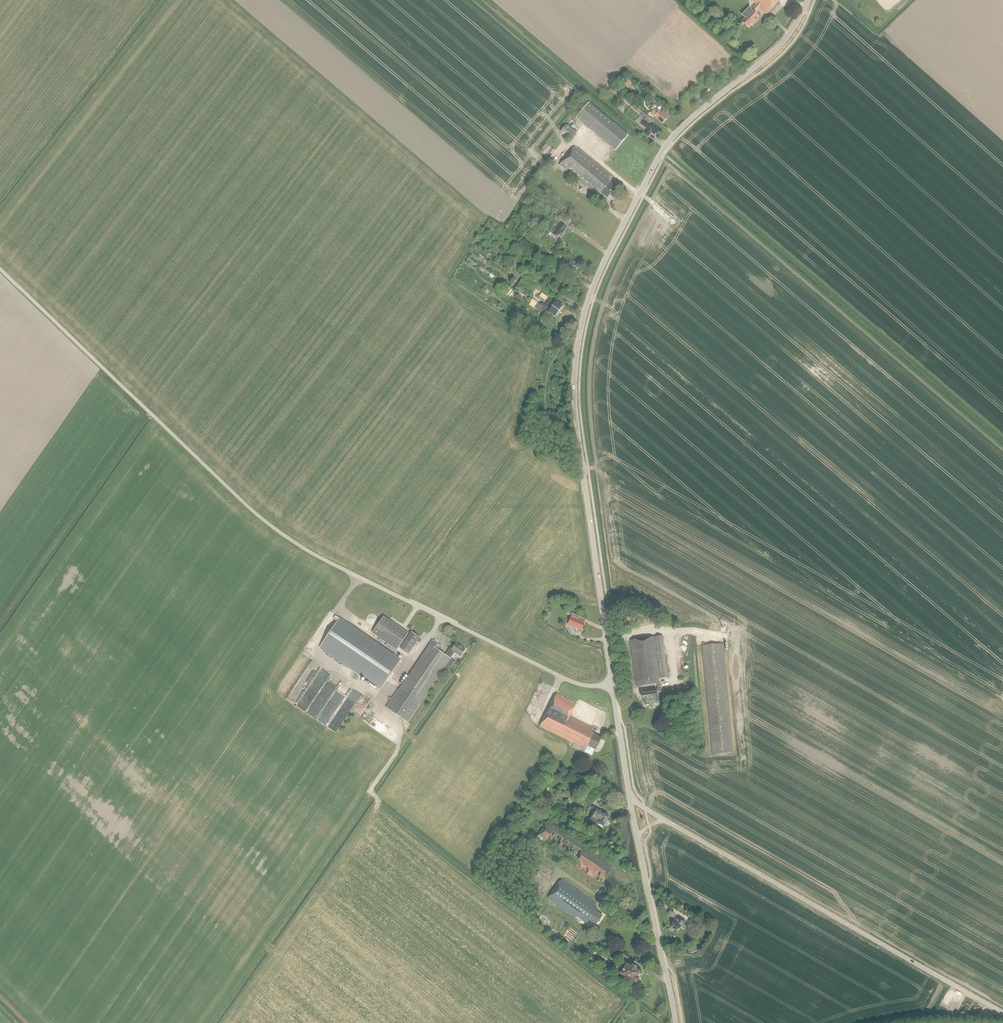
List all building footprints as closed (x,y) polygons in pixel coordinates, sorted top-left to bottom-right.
[(781,0),(750,0),(755,4),(751,9),(749,7),(741,16),(744,18),(741,21),(749,29),(759,18),(755,14),(760,9),(766,15),(781,0)] [(628,77),(623,82),(628,86),(632,81),(628,77)] [(616,152),(619,148),(629,136),(589,103),(576,119),(616,152)] [(662,124),(669,116),(663,111),(662,112),(659,110),(658,112),(654,109),(650,113),(654,116),(654,117),(662,124)] [(644,119),(651,124),(652,123),(652,122),(654,120),(643,112),(640,115),(645,119),(644,119)] [(644,119),(641,123),(647,128),(644,132),(648,135),(651,131),(655,134),(657,135),(661,130),(652,123),(651,124),(644,119)] [(571,141),(577,135),(565,125),(560,131),(571,141)] [(542,148),(547,153),(551,148),(546,144),(542,148)] [(607,197),(615,188),(610,184),(611,183),(609,179),(610,176),(575,147),(559,166),(586,187),(587,186),(593,192),(594,191),(600,195),(602,193),(607,197)] [(499,229),(489,221),(488,222),(484,228),(486,230),(491,226),(497,230),(499,229)] [(567,229),(560,223),(555,230),(552,227),(549,231),(557,237),(559,236),(560,237),(567,229)] [(560,262),(553,257),(550,262),(556,266),(560,262)] [(564,260),(567,262),(564,266),(574,273),(579,266),(570,259),(569,259),(567,257),(564,260)] [(483,267),(481,270),(493,278),(495,276),(483,267)] [(511,295),(515,290),(510,287),(506,293),(510,296),(511,295)] [(535,307),(538,301),(533,298),(529,305),(535,307)] [(539,302),(535,307),(540,311),(541,310),(547,314),(549,312),(555,317),(563,306),(556,302),(551,308),(543,303),(542,303),(541,303),(540,304),(539,302)] [(623,622),(634,621),(633,614),(622,616),(623,622)] [(397,650),(409,633),(384,616),(372,633),(397,650)] [(585,623),(571,617),(568,625),(581,631),(585,623)] [(340,618),(320,648),(381,690),(401,660),(340,618)] [(408,654),(420,637),(412,632),(400,648),(408,654)] [(658,679),(669,678),(666,659),(665,659),(662,636),(630,641),(637,687),(656,684),(657,689),(656,690),(647,691),(647,694),(642,695),(642,700),(643,700),(644,706),(650,705),(650,708),(654,707),(653,705),(658,704),(657,693),(661,692),(659,684),(658,679)] [(445,655),(440,651),(442,647),(432,640),(386,708),(408,722),(420,704),(451,658),(455,652),(461,656),(465,649),(461,646),(462,646),(456,643),(453,648),(451,647),(445,655)] [(712,754),(734,752),(723,643),(702,645),(712,754)] [(307,709),(332,674),(321,666),(319,670),(318,675),(316,678),(304,677),(305,681),(301,682),(305,682),(304,683),(306,685),(306,687),(310,690),(303,689),(300,693),(294,689),(287,698),(295,704),(301,695),(305,696),(306,698),(300,700),(300,703),(301,704),(301,701),(304,702),(304,705),(302,706),(302,709),(304,710),(307,709)] [(341,709),(353,686),(342,681),(331,704),(341,709)] [(596,750),(602,738),(593,734),(592,730),(593,728),(570,717),(577,703),(557,693),(540,727),(571,742),(571,741),(579,745),(580,744),(587,747),(588,746),(596,750)] [(595,809),(591,815),(589,814),(587,818),(587,819),(586,820),(588,821),(589,819),(590,820),(590,821),(601,827),(603,827),(604,824),(606,825),(609,821),(607,820),(609,817),(604,815),(606,813),(603,811),(602,813),(595,809)] [(601,884),(614,865),(588,847),(587,848),(582,844),(582,843),(548,821),(535,840),(601,884)] [(564,881),(566,879),(564,877),(562,880),(561,879),(548,897),(574,916),(578,916),(587,923),(589,919),(596,924),(603,916),(596,911),(597,909),(594,905),(596,904),(595,903),(595,902),(587,896),(586,897),(564,881)] [(683,925),(685,921),(679,917),(677,920),(675,919),(674,921),(673,921),(672,921),(670,924),(671,924),(670,925),(671,926),(670,927),(669,929),(671,931),(674,929),(677,931),(682,924),(683,925)] [(696,922),(696,921),(691,918),(688,922),(693,926),(696,922)] [(638,976),(640,972),(636,969),(637,968),(630,963),(628,965),(625,963),(621,969),(624,971),(622,975),(621,977),(622,979),(630,983),(632,983),(633,981),(635,982),(635,981),(637,981),(638,979),(637,977),(638,977),(638,976)]
